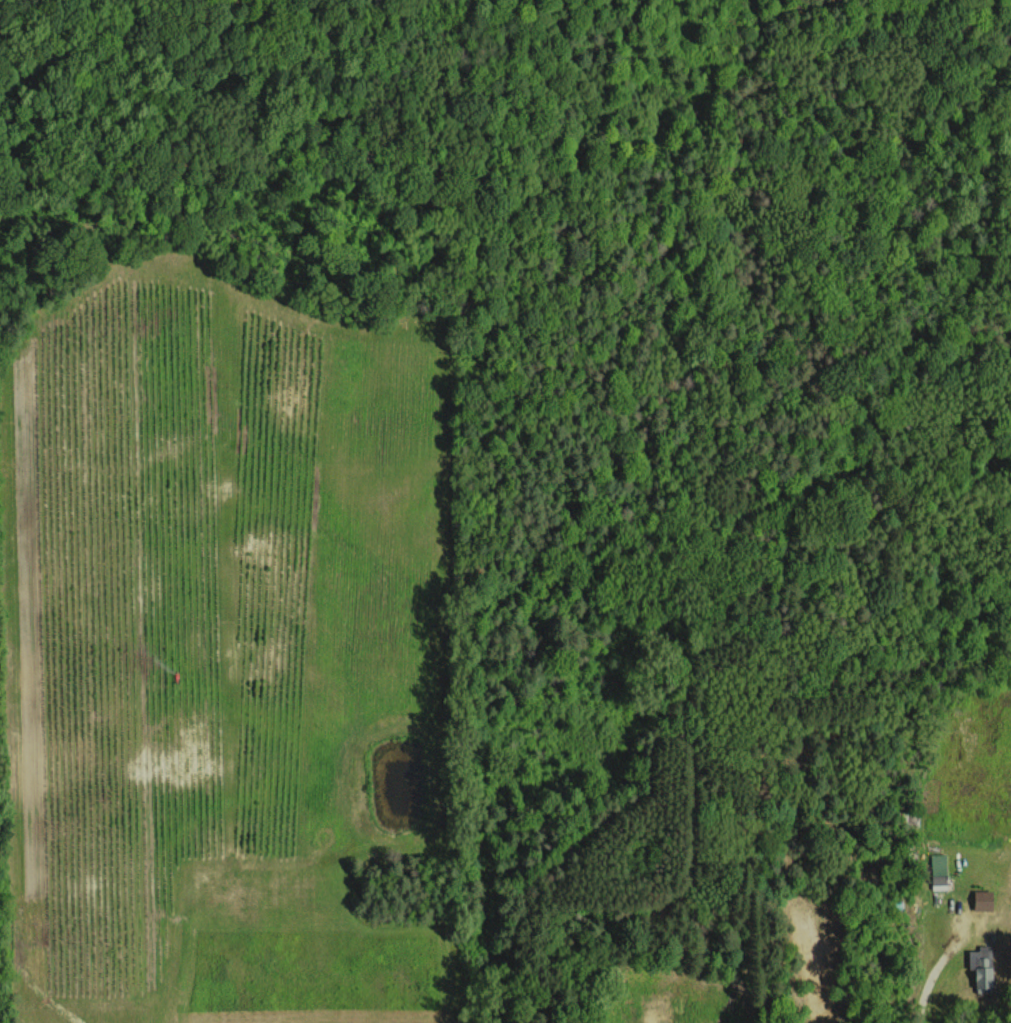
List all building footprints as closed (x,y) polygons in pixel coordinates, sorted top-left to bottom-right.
[(945,854),(930,854),(931,889),(946,889),(945,854)] [(991,911),(991,891),(973,891),(972,910),(991,911)] [(967,969),(974,969),(974,990),(991,989),(990,945),(978,946),(978,951),(967,951),(967,969)]
